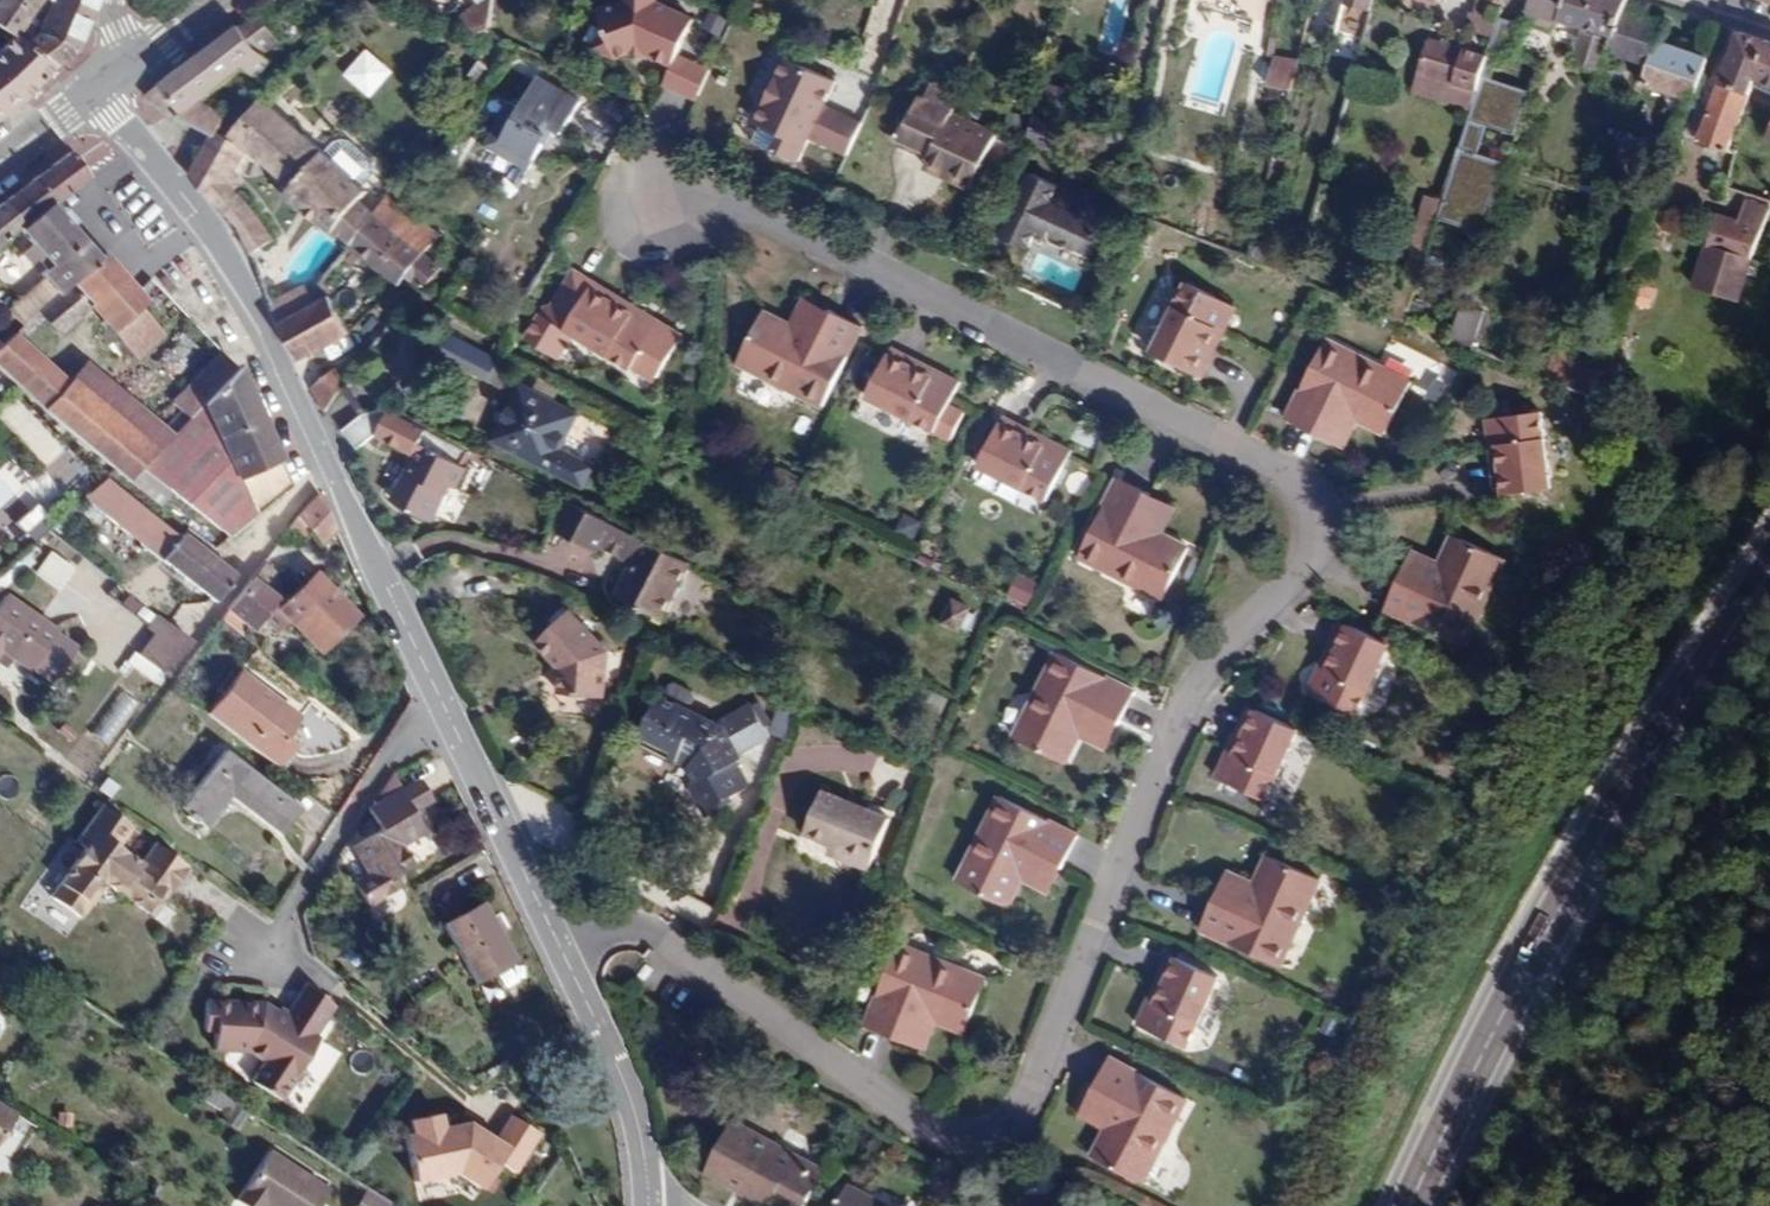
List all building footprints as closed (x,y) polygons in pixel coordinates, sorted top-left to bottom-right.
[(54,67),(17,37),(43,0),(0,0),(0,31),(10,38),(0,48),(0,79),(22,102),(54,67)] [(35,33),(47,0),(43,0),(17,37),(54,67),(74,53),(76,50),(35,33)] [(35,33),(76,50),(95,0),(47,0),(35,33)] [(477,1),(453,21),(483,32),(490,26),(493,0),(476,0),(477,1)] [(596,48),(617,58),(630,52),(630,48),(645,48),(645,53),(671,65),(674,66),(680,54),(695,21),(693,20),(655,2),(655,0),(627,0),(627,2),(604,10),(608,21),(605,27),(596,48)] [(1345,2),(1372,11),(1375,0),(1346,0),(1345,2)] [(1524,0),(1503,0),(1500,10),(1518,16),(1524,0)] [(1559,0),(1531,0),(1518,42),(1529,45),(1532,46),(1536,35),(1547,38),(1559,0)] [(1626,0),(1566,0),(1560,18),(1588,27),(1576,64),(1602,72),(1609,53),(1615,35),(1626,0)] [(1663,23),(1645,17),(1649,4),(1637,0),(1626,0),(1615,35),(1609,53),(1649,65),(1657,41),(1663,23)] [(600,12),(605,27),(608,21),(604,10),(600,12)] [(262,76),(271,60),(264,52),(279,42),(258,12),(146,96),(212,134),(214,135),(225,114),(202,100),(245,67),(262,76)] [(1729,29),(1710,80),(1750,94),(1756,78),(1769,83),(1769,42),(1729,29)] [(1475,91),(1486,55),(1429,38),(1417,74),(1475,91)] [(1693,100),(1708,58),(1657,41),(1649,65),(1643,85),(1693,100)] [(1523,66),(1529,45),(1518,42),(1511,62),(1523,66)] [(369,97),(392,70),(365,47),(342,74),(369,97)] [(645,48),(630,48),(630,52),(630,56),(645,57),(645,53),(645,48)] [(674,66),(665,85),(698,101),(712,69),(680,54),(674,66)] [(1290,90),(1297,60),(1275,57),(1274,59),(1268,86),(1290,90)] [(842,148),(854,124),(820,107),(831,85),(780,59),(750,120),(779,133),(776,150),(794,159),(808,131),(842,148)] [(962,83),(968,62),(959,59),(953,81),(962,83)] [(464,101),(487,66),(479,60),(455,96),(464,101)] [(1514,133),(1527,90),(1483,76),(1438,218),(1483,232),(1505,161),(1475,152),(1484,124),(1514,133)] [(562,133),(581,101),(540,78),(522,109),(511,103),(486,145),(529,169),(553,127),(562,133)] [(0,79),(0,119),(22,102),(0,79)] [(952,114),(958,93),(932,80),(923,101),(952,114)] [(1729,152),(1750,94),(1710,80),(1708,81),(1688,137),(1729,152)] [(996,135),(952,114),(923,101),(916,97),(903,129),(951,152),(941,175),(971,190),(996,135)] [(361,186),(373,175),(374,166),(370,160),(347,139),(334,138),(322,151),(264,98),(224,141),(246,154),(248,149),(292,186),(286,194),(350,246),(375,213),(360,200),(367,191),(361,186)] [(941,175),(951,152),(903,129),(901,134),(917,141),(914,149),(930,157),(926,168),(941,175)] [(246,154),(224,141),(214,135),(212,134),(203,152),(233,176),(246,154)] [(252,208),(241,194),(244,190),(241,182),(233,176),(203,152),(190,176),(241,229),(250,254),(274,239),(274,237),(263,222),(252,208)] [(93,182),(75,158),(0,214),(0,254),(22,235),(57,209),(93,182)] [(1060,181),(1031,172),(1011,238),(1039,246),(1046,226),(1057,230),(1075,242),(1082,238),(1103,245),(1120,193),(1072,178),(1067,195),(1057,192),(1060,181)] [(439,236),(388,194),(375,213),(424,252),(439,236)] [(1749,259),(1762,225),(1769,209),(1744,201),(1737,222),(1716,216),(1707,246),(1749,259)] [(107,265),(77,231),(67,221),(57,209),(22,235),(36,251),(26,261),(34,270),(40,266),(48,275),(44,279),(48,284),(12,315),(28,333),(45,319),(107,265)] [(1669,234),(1676,216),(1658,210),(1652,229),(1666,233),(1669,234)] [(424,252),(375,213),(350,246),(349,247),(397,287),(406,276),(423,290),(426,288),(442,267),(424,252)] [(80,227),(77,222),(72,216),(67,221),(77,231),(80,227)] [(1661,249),(1666,233),(1652,229),(1646,244),(1661,249)] [(1749,259),(1707,246),(1691,285),(1733,298),(1749,259)] [(142,297),(112,260),(107,265),(45,319),(65,341),(96,314),(117,338),(144,313),(152,322),(171,301),(156,286),(142,297)] [(1422,308),(1436,264),(1422,260),(1409,303),(1422,308)] [(682,334),(659,320),(635,307),(631,313),(590,290),(594,283),(573,271),(552,303),(544,305),(524,339),(557,359),(572,334),(630,369),(633,364),(656,378),(682,334)] [(314,303),(310,293),(305,283),(271,301),(281,321),(314,303)] [(635,307),(594,283),(590,290),(631,313),(635,307)] [(1220,334),(1232,309),(1185,284),(1150,351),(1193,372),(1213,331),(1220,334)] [(426,300),(432,294),(426,288),(423,290),(418,297),(426,300)] [(300,360),(348,333),(329,295),(314,303),(281,321),(300,360)] [(816,337),(829,312),(802,298),(789,323),(816,337)] [(1471,350),(1483,314),(1463,306),(1452,342),(1471,350)] [(821,408),(861,328),(829,312),(816,337),(789,323),(765,310),(737,365),(821,408)] [(168,340),(152,322),(144,313),(117,338),(143,365),(168,340)] [(1200,376),(1220,334),(1213,331),(1193,372),(1200,376)] [(72,377),(68,381),(14,333),(0,345),(0,368),(32,397),(73,433),(114,468),(128,479),(156,451),(72,377)] [(496,361),(442,334),(432,353),(487,379),(496,361)] [(1591,399),(1602,367),(1564,351),(1568,339),(1560,336),(1550,364),(1545,380),(1591,399)] [(1407,382),(1324,340),(1283,419),(1315,435),(1327,410),(1356,424),(1380,437),(1407,382)] [(933,368),(891,347),(888,355),(930,376),(933,368)] [(188,418),(237,368),(220,351),(171,401),(188,418)] [(949,405),(959,382),(933,368),(930,376),(888,355),(866,398),(950,439),(963,413),(949,405)] [(1545,380),(1550,364),(1534,357),(1529,373),(1545,380)] [(172,434),(86,362),(72,377),(156,451),(172,434)] [(282,461),(239,366),(237,368),(188,418),(172,434),(156,451),(128,479),(160,504),(171,492),(228,537),(290,485),(279,463),(282,461)] [(348,377),(338,366),(332,371),(343,384),(348,377)] [(324,409),(343,384),(332,371),(314,387),(324,409)] [(554,401),(562,386),(541,376),(533,391),(554,401)] [(562,449),(579,415),(554,401),(533,391),(520,384),(491,440),(583,487),(594,465),(562,449)] [(355,446),(378,425),(364,410),(341,431),(355,446)] [(1343,449),(1356,424),(1327,410),(1315,435),(1343,449)] [(1549,487),(1539,413),(1484,420),(1487,448),(1496,447),(1501,494),(1549,487)] [(1045,439),(1003,417),(999,424),(1042,445),(1045,439)] [(1045,500),(1070,451),(1045,439),(1042,445),(999,424),(978,466),(1045,500)] [(457,486),(467,467),(419,442),(408,462),(411,464),(392,500),(431,520),(451,483),(457,486)] [(1501,494),(1496,447),(1487,448),(1493,495),(1501,494)] [(236,575),(183,533),(179,537),(104,478),(83,496),(213,602),(236,575)] [(1190,547),(1164,533),(1137,519),(1149,496),(1118,480),(1078,559),(1163,601),(1190,547)] [(334,527),(319,492),(298,515),(319,543),(334,527)] [(1164,533),(1175,510),(1149,496),(1137,519),(1164,533)] [(690,560),(680,555),(572,500),(558,529),(597,548),(600,544),(632,561),(616,596),(663,619),(693,562),(690,560)] [(1464,646),(1503,561),(1448,535),(1436,561),(1422,590),(1398,579),(1384,610),(1464,646)] [(690,560),(697,547),(687,541),(680,555),(690,560)] [(46,550),(31,574),(57,591),(72,566),(46,550)] [(1422,590),(1436,561),(1411,550),(1398,579),(1422,590)] [(356,616),(316,572),(282,602),(264,586),(275,572),(263,562),(227,610),(253,630),(263,617),(277,631),(290,619),(320,651),(356,616)] [(1194,562),(1187,574),(1195,578),(1201,566),(1194,562)] [(1025,609),(1039,583),(1018,572),(1004,598),(1025,609)] [(139,618),(154,596),(133,582),(118,604),(139,618)] [(5,594),(0,601),(0,655),(3,650),(11,656),(30,670),(34,665),(54,679),(77,644),(57,630),(5,594)] [(975,615),(969,612),(971,607),(952,598),(939,623),(959,633),(961,628),(967,631),(975,615)] [(605,697),(608,651),(569,611),(536,643),(561,668),(558,694),(605,697)] [(166,674),(190,641),(153,613),(128,646),(135,651),(166,674)] [(1325,668),(1344,625),(1336,621),(1317,665),(1325,668)] [(1357,713),(1388,645),(1344,625),(1325,668),(1317,665),(1306,691),(1357,713)] [(3,650),(0,655),(0,663),(4,666),(11,656),(3,650)] [(166,674),(135,651),(126,661),(158,684),(166,674)] [(1118,723),(1134,692),(1055,653),(1012,736),(1068,764),(1081,738),(1094,712),(1118,723)] [(300,717),(240,670),(206,714),(275,768),(293,746),(284,738),(300,717)] [(113,747),(135,700),(114,691),(92,738),(113,747)] [(741,752),(769,736),(752,703),(718,723),(660,696),(636,743),(674,763),(677,761),(687,767),(697,785),(713,812),(731,802),(728,798),(751,784),(738,762),(744,759),(741,752)] [(1233,754),(1254,710),(1246,706),(1226,750),(1233,754)] [(1265,800),(1297,729),(1254,710),(1233,754),(1226,750),(1214,776),(1265,800)] [(1105,751),(1118,723),(1094,712),(1081,738),(1105,751)] [(299,809),(224,751),(179,806),(205,827),(230,797),(279,834),(299,809)] [(110,798),(119,786),(107,778),(98,790),(110,798)] [(421,781),(412,786),(423,805),(432,799),(421,781)] [(414,865),(402,845),(425,831),(413,811),(423,805),(412,786),(400,792),(369,811),(380,830),(352,847),(366,873),(354,881),(368,905),(402,886),(397,876),(414,865)] [(869,869),(889,817),(822,790),(805,834),(831,844),(845,850),(841,858),(869,869)] [(1023,882),(1037,854),(1061,866),(1076,835),(996,796),(955,880),(1011,907),(1023,882)] [(133,827),(104,806),(78,843),(85,848),(50,896),(80,918),(95,897),(100,901),(117,899),(121,894),(146,912),(162,890),(168,894),(188,867),(156,844),(141,864),(118,847),(133,827)] [(841,858),(845,850),(831,844),(828,852),(841,858)] [(1046,894),(1061,866),(1037,854),(1023,882),(1046,894)] [(1281,967),(1320,882),(1263,856),(1252,881),(1239,911),(1214,899),(1200,932),(1281,967)] [(1239,911),(1252,881),(1227,870),(1214,899),(1239,911)] [(162,890),(146,912),(152,917),(168,894),(162,890)] [(514,960),(499,934),(491,918),(482,903),(444,925),(475,982),(514,960)] [(505,931),(497,915),(491,918),(499,934),(505,931)] [(962,1034),(985,978),(898,943),(864,1024),(896,1038),(907,1012),(936,1024),(962,1034)] [(1155,1001),(1174,958),(1168,955),(1148,999),(1155,1001)] [(1188,1046),(1218,979),(1174,958),(1155,1001),(1148,999),(1136,1024),(1188,1046)] [(285,1017),(265,1005),(206,1000),(204,1029),(214,1030),(213,1048),(248,1051),(264,1062),(251,1081),(278,1099),(318,1039),(314,1036),(334,1006),(325,999),(307,984),(285,1017)] [(926,1050),(936,1024),(907,1012),(896,1038),(926,1050)] [(1143,1183),(1188,1099),(1110,1059),(1093,1090),(1116,1103),(1101,1128),(1089,1154),(1143,1183)] [(1101,1128),(1116,1103),(1093,1090),(1079,1116),(1101,1128)] [(18,1116),(0,1105),(0,1144),(18,1116)] [(456,1132),(441,1135),(440,1131),(437,1117),(408,1122),(411,1137),(403,1138),(412,1184),(454,1175),(479,1191),(496,1165),(513,1175),(538,1135),(511,1118),(494,1143),(466,1125),(455,1128),(456,1132)] [(822,1170),(734,1122),(708,1170),(776,1205),(802,1205),(822,1170)] [(235,1199),(245,1205),(316,1205),(328,1190),(268,1150),(235,1199)] [(849,1185),(838,1205),(888,1205),(849,1185)] [(364,1189),(353,1205),(389,1205),(364,1189)]
